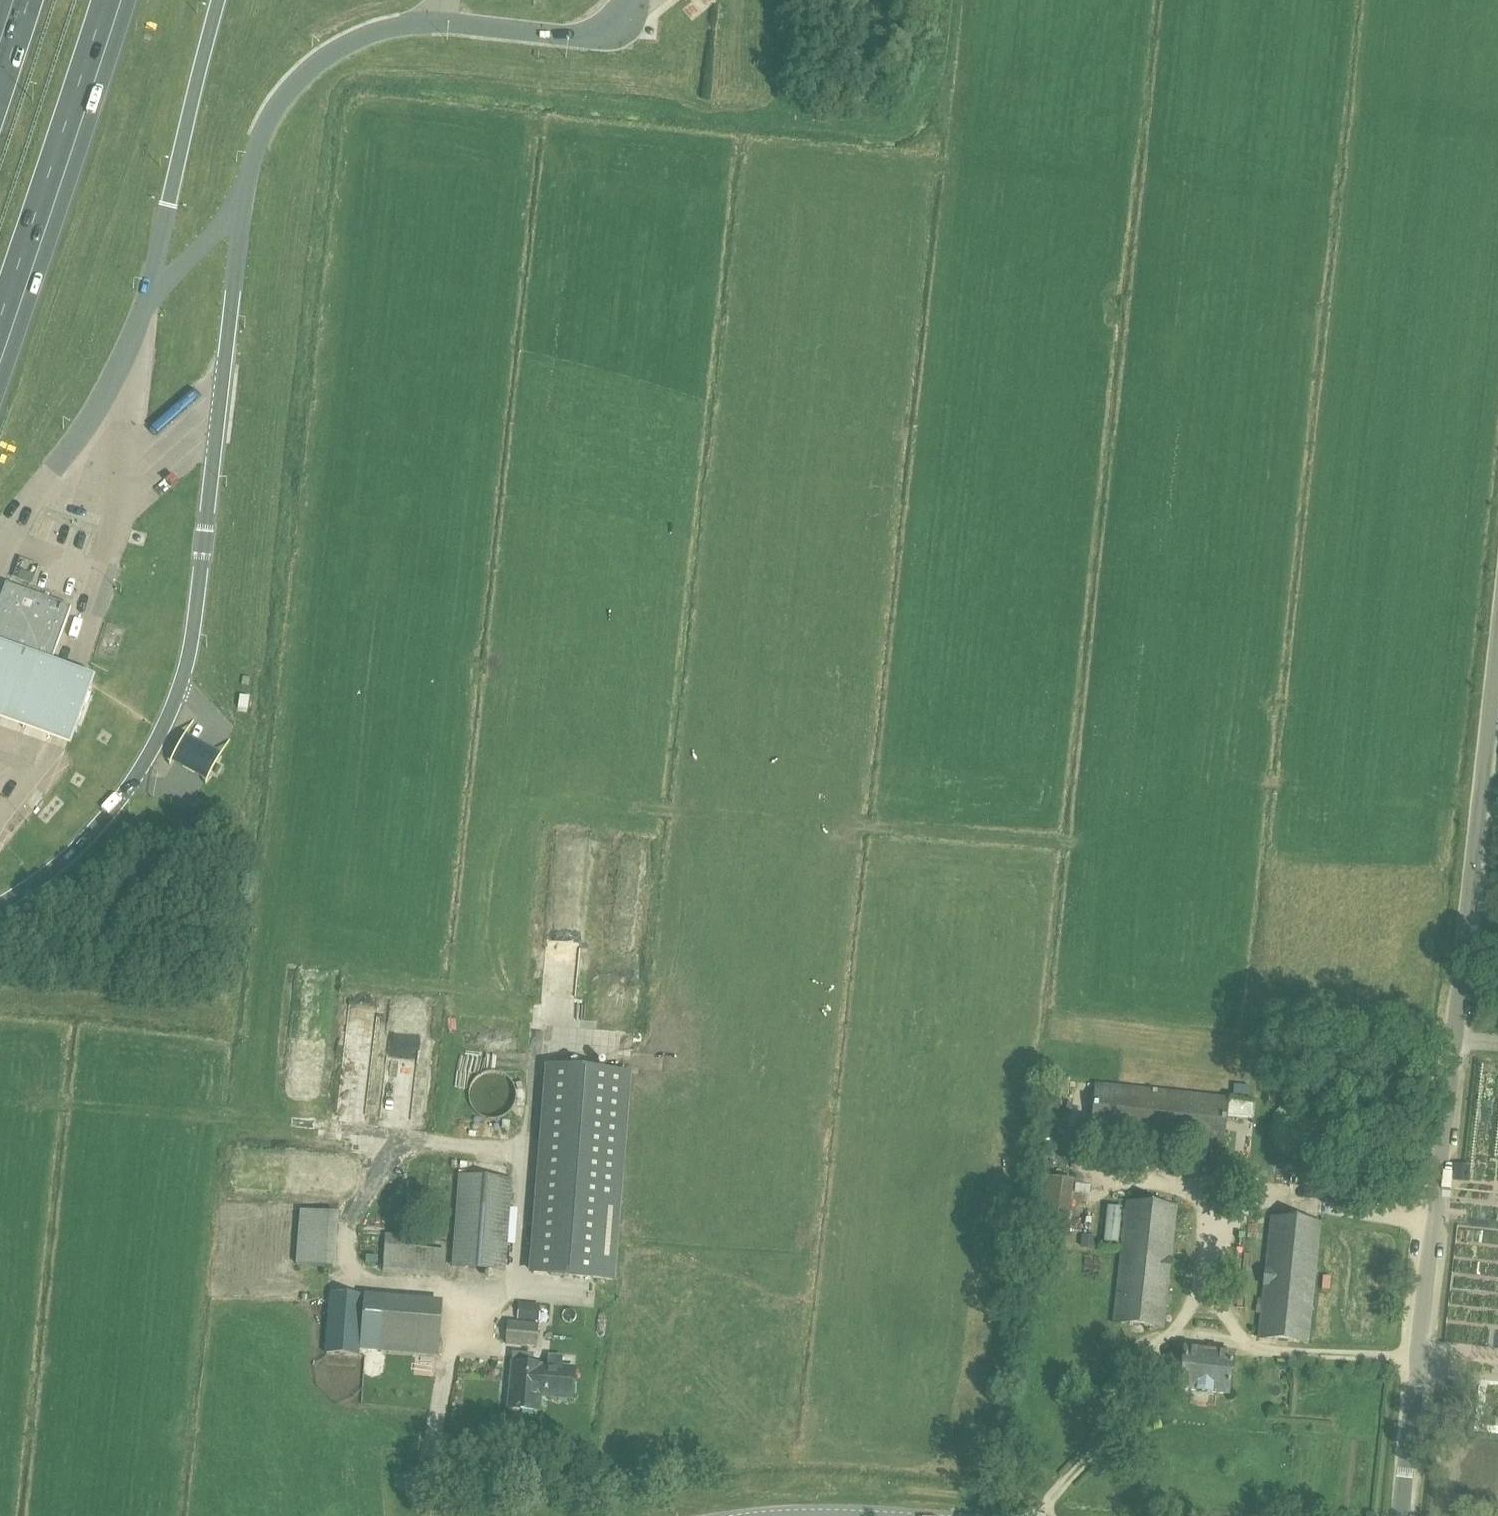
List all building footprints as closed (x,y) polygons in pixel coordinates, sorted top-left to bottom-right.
[(162,430),(210,385),(201,376),(153,421),(162,430)] [(20,558),(13,577),(30,584),(38,565),(20,558)] [(5,584),(0,598),(0,650),(50,667),(72,607),(5,584)] [(67,753),(92,683),(50,667),(0,650),(0,729),(67,753)] [(221,758),(186,741),(172,770),(207,787),(221,758)] [(534,1272),(613,1278),(629,1071),(549,1065),(534,1272)] [(469,1089),(469,1091),(469,1094),(469,1097),(469,1099),(470,1102),(471,1104),(472,1107),(474,1109),(476,1111),(478,1113),(480,1114),(483,1115),(485,1116),(488,1117),(490,1117),(493,1117),(496,1117),(499,1116),(501,1116),(503,1114),(506,1113),(508,1111),(510,1109),(511,1107),(513,1105),(514,1102),(515,1100),(515,1097),(515,1094),(515,1092),(514,1089),(514,1086),(513,1084),(511,1081),(510,1079),(508,1077),(506,1076),(504,1074),(501,1073),(499,1072),(496,1071),(493,1071),(491,1071),(488,1071),(485,1072),(483,1073),(480,1074),(478,1075),(476,1077),(474,1079),(473,1081),(471,1084),(470,1086),(469,1089)] [(1096,1082),(1091,1133),(1090,1144),(1141,1149),(1142,1138),(1222,1146),(1225,1114),(1238,1115),(1239,1101),(1227,1100),(1227,1096),(1096,1082)] [(303,1149),(303,1164),(318,1165),(318,1150),(303,1149)] [(1471,1165),(1455,1163),(1453,1180),(1469,1182),(1471,1165)] [(505,1271),(512,1178),(458,1174),(451,1266),(505,1271)] [(1031,1225),(1068,1230),(1074,1182),(1037,1177),(1031,1225)] [(1163,1328),(1178,1205),(1125,1199),(1111,1322),(1163,1328)] [(342,1253),(343,1203),(305,1202),(304,1252),(342,1253)] [(1309,1343),(1321,1221),(1270,1215),(1257,1338),(1309,1343)] [(360,1342),(364,1296),(364,1294),(330,1292),(326,1352),(359,1355),(360,1342)] [(382,1295),(382,1297),(377,1344),(377,1349),(439,1354),(442,1300),(382,1295)] [(508,1319),(506,1337),(505,1344),(536,1347),(537,1339),(541,1304),(519,1302),(517,1320),(508,1319)] [(1227,1393),(1231,1354),(1184,1349),(1180,1388),(1227,1393)] [(572,1398),(575,1368),(561,1366),(562,1357),(550,1356),(549,1365),(513,1362),(509,1408),(538,1410),(540,1395),(572,1398)]
